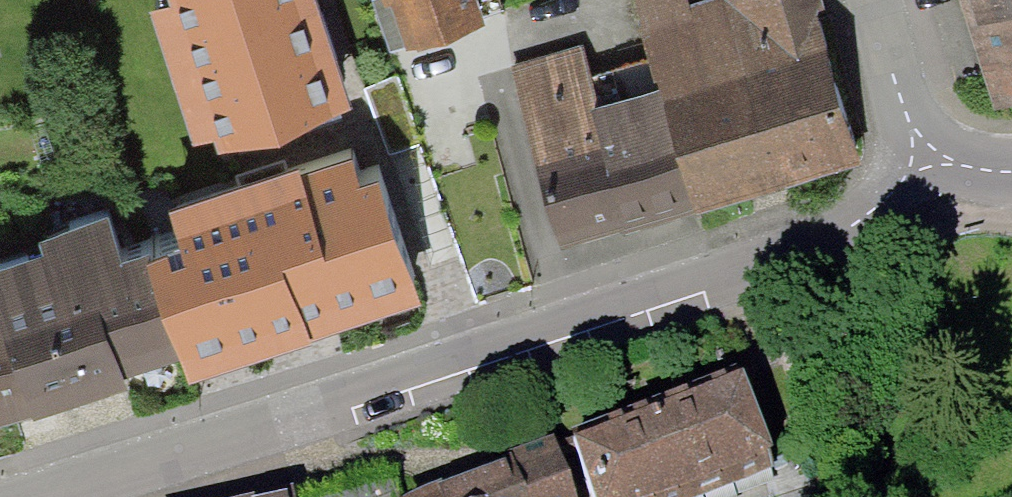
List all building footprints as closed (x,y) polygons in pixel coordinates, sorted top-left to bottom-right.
[(177,3),(151,10),(193,146),(216,140),(222,152),(343,114),(306,0),(176,0),(177,3)] [(379,59),(475,34),(466,0),(364,0),(379,59)] [(655,75),(688,204),(850,162),(807,0),(635,0),(655,75)] [(982,89),(1011,79),(1011,0),(952,0),(982,89)] [(545,241),(688,204),(655,75),(580,94),(569,52),(500,69),(545,241)] [(183,357),(190,383),(422,309),(378,173),(362,178),(355,157),(169,216),(181,251),(151,261),(183,357)] [(44,258),(33,261),(82,407),(128,391),(123,377),(183,357),(151,261),(149,256),(122,265),(107,220),(38,243),(44,258)] [(33,419),(34,422),(82,407),(33,261),(0,271),(0,429),(33,419)] [(570,428),(596,496),(691,496),(779,464),(742,364),(570,428)] [(399,495),(400,496),(577,496),(554,436),(399,495)]
